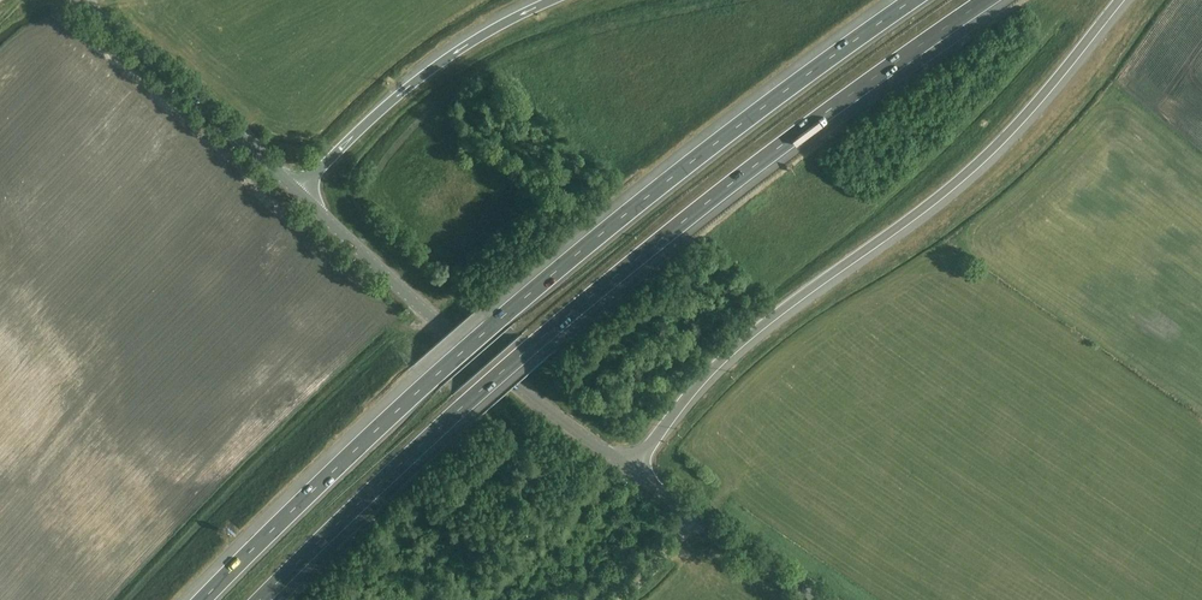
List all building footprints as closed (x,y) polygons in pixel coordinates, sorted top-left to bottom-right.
[(854,27),(881,8),(877,2),(850,22),(854,27)]
